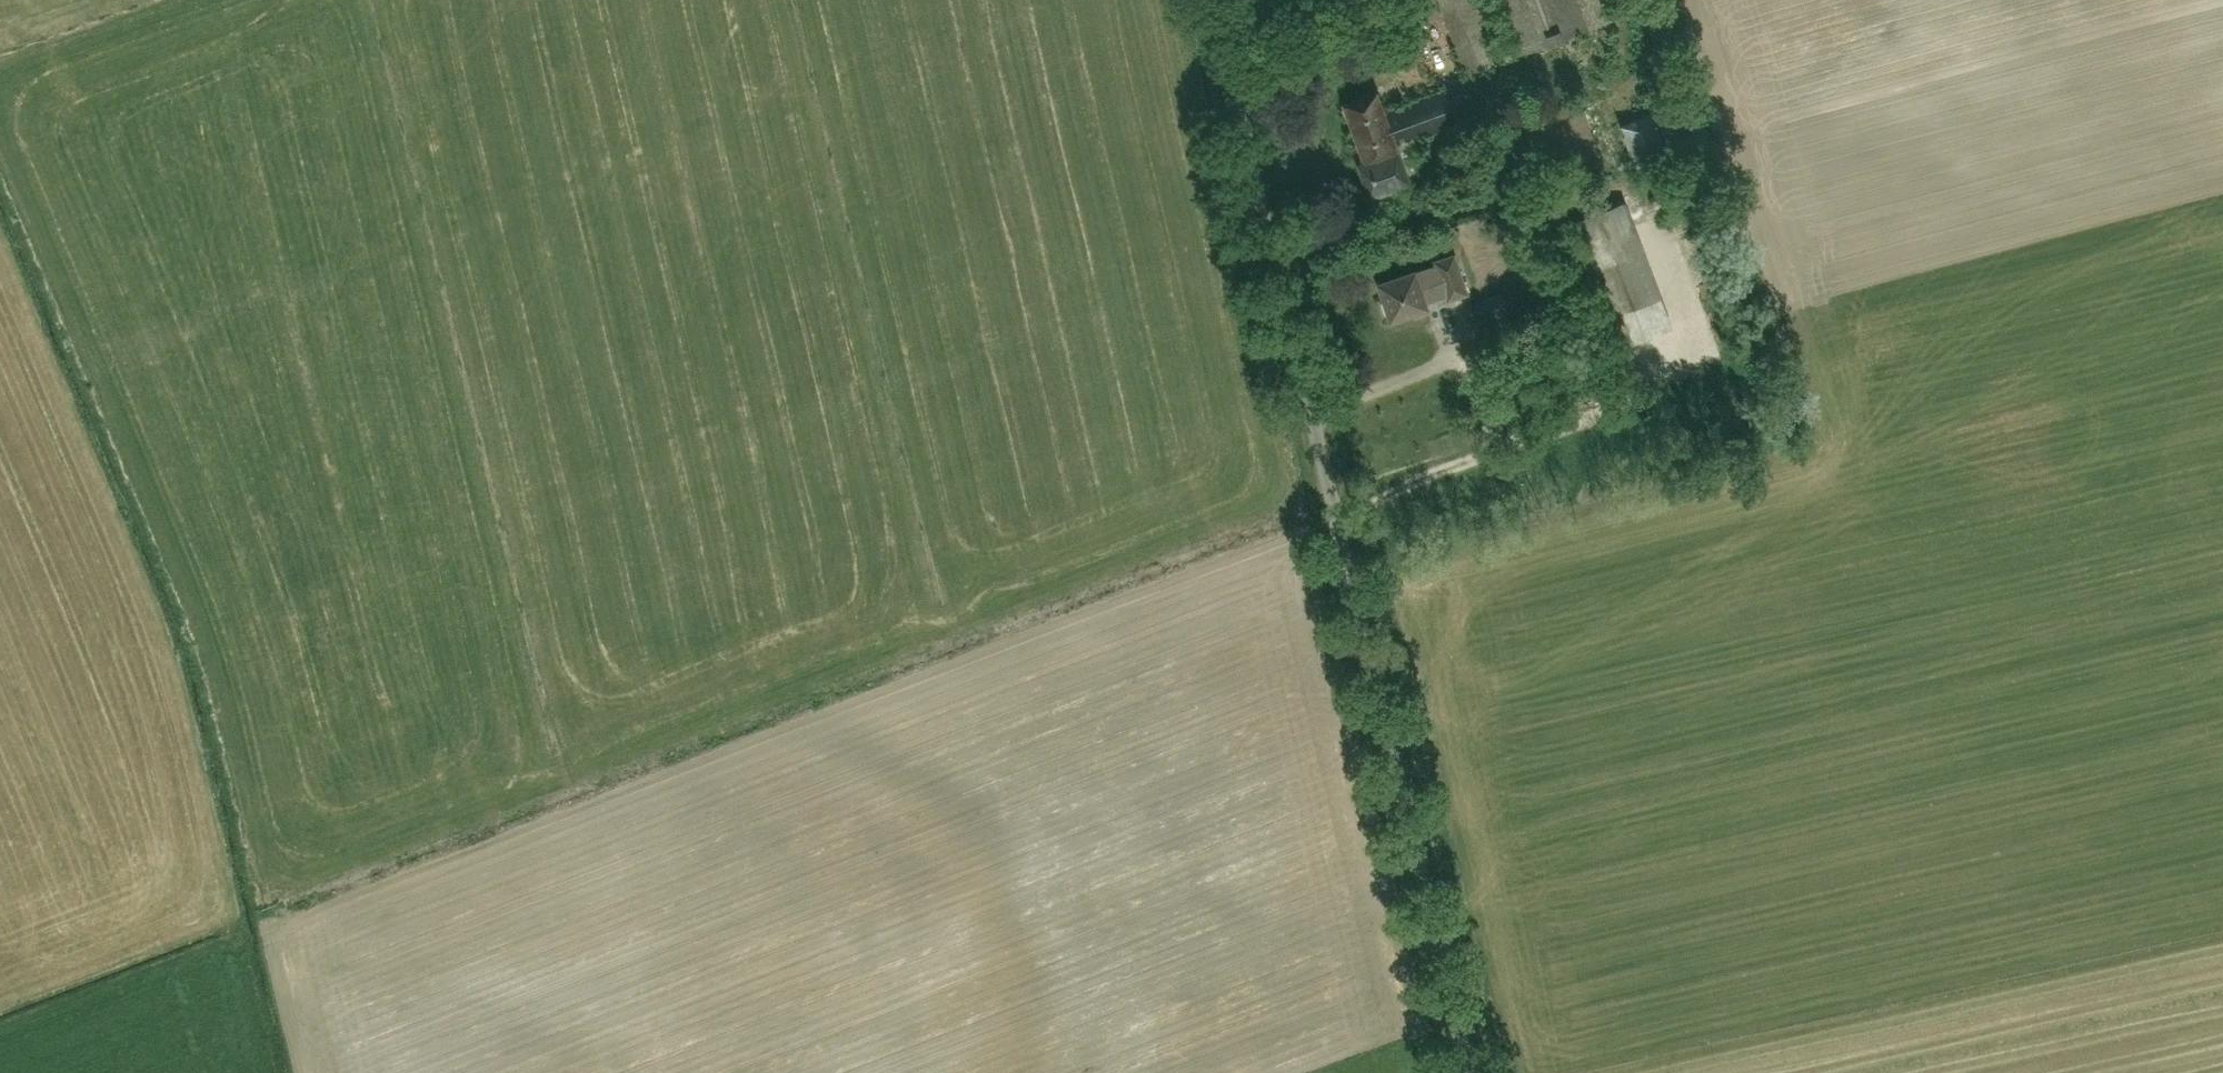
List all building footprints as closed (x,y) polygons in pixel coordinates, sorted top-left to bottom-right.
[(1502,55),(1482,0),(1441,0),(1465,68),(1467,74),(1504,61),(1502,55)] [(1513,51),(1515,56),(1610,22),(1602,0),(1495,0),(1513,51)] [(1391,144),(1458,121),(1447,90),(1383,112),(1376,91),(1345,102),(1346,106),(1342,108),(1346,118),(1350,116),(1358,140),(1385,129),(1391,144)] [(1497,130),(1519,197),(1603,165),(1579,101),(1521,123),(1497,130)] [(1680,103),(1654,112),(1620,124),(1636,169),(1669,158),(1674,171),(1701,161),(1680,103)] [(1385,129),(1358,140),(1365,160),(1360,161),(1370,191),(1423,173),(1416,154),(1424,151),(1418,135),(1458,121),(1391,144),(1385,129)] [(1609,352),(1611,351),(1673,327),(1625,200),(1560,224),(1605,342),(1609,352)] [(1418,273),(1417,270),(1379,283),(1391,319),(1429,306),(1427,302),(1445,296),(1447,300),(1467,293),(1454,255),(1435,262),(1436,266),(1418,273)]
